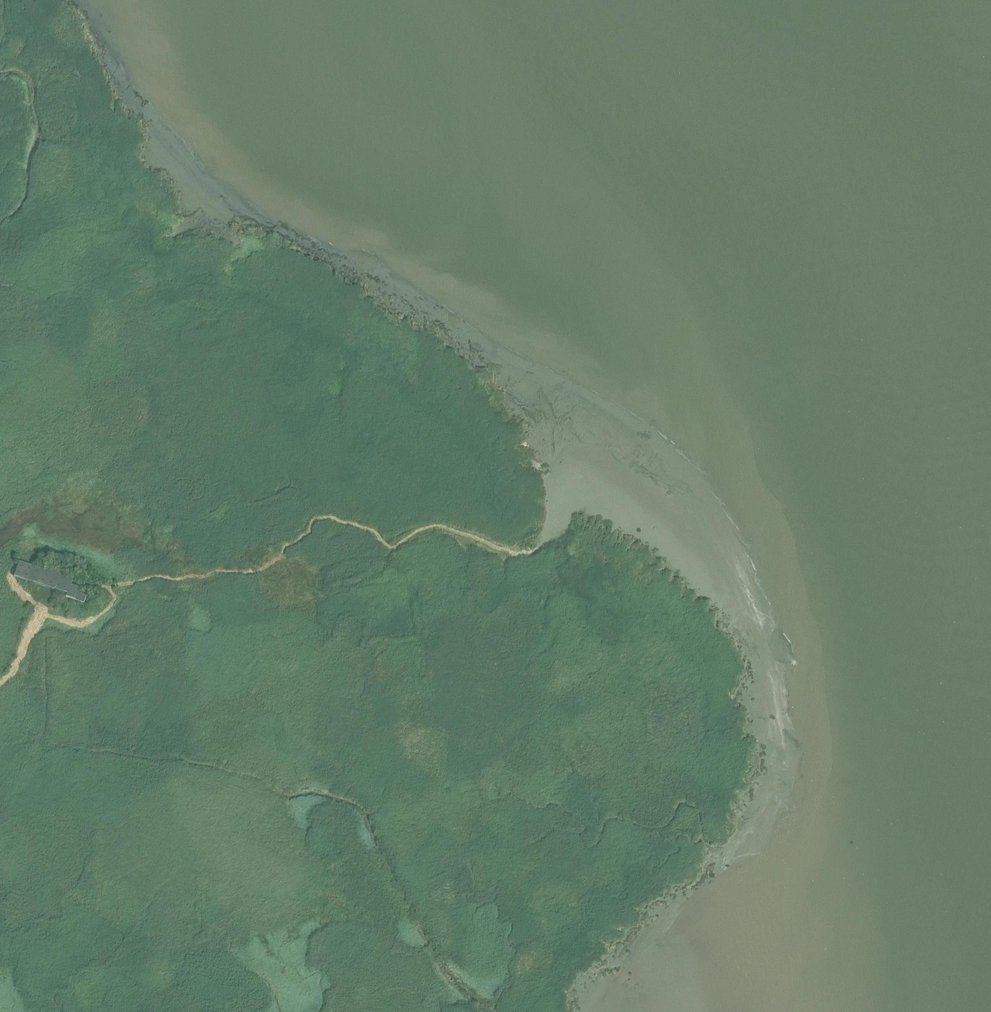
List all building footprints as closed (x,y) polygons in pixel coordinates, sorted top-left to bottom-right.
[(19,561),(14,577),(68,594),(66,598),(84,604),(87,595),(77,592),(79,587),(71,585),(73,579),(19,561)]
